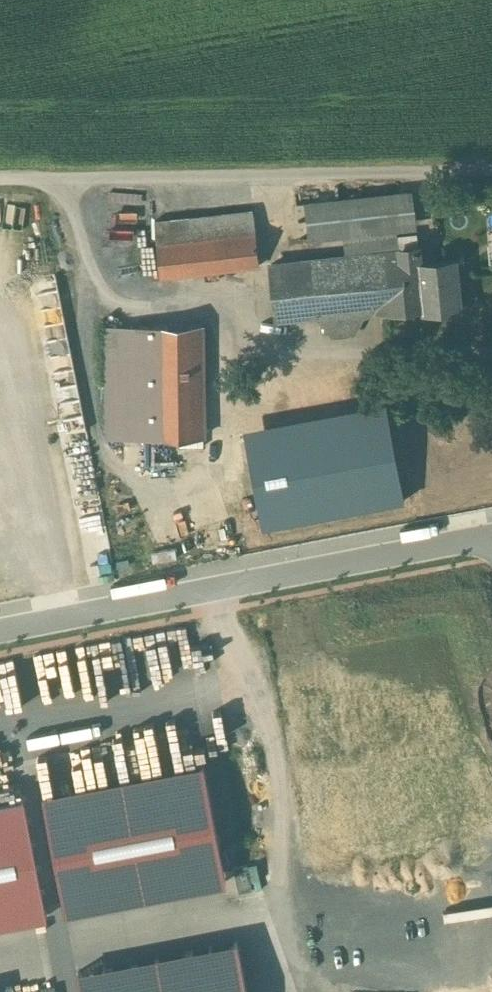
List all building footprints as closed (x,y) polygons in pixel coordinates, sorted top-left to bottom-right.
[(410,191),(305,202),(308,237),(345,233),(397,228),(414,226),(410,191)] [(154,220),(156,240),(255,229),(253,209),(154,220)] [(397,228),(345,233),(347,255),(367,253),(399,249),(398,233),(397,228)] [(255,229),(156,240),(160,276),(259,265),(255,229)] [(419,262),(416,231),(398,233),(399,249),(367,253),(373,307),(392,305),(392,309),(396,311),(403,310),(406,307),(406,303),(422,301),(423,309),(460,305),(456,258),(419,262)] [(347,255),(271,263),(277,318),(373,307),(367,253),(347,255)] [(201,323),(153,324),(155,436),(203,436),(201,323)] [(153,324),(106,324),(107,437),(155,436),(153,324)] [(384,404),(245,432),(264,526),(403,499),(384,404)] [(43,794),(65,912),(225,881),(203,763),(43,794)] [(247,864),(233,866),(238,892),(252,889),(247,864)] [(82,991),(246,991),(235,940),(78,971),(82,991)]
